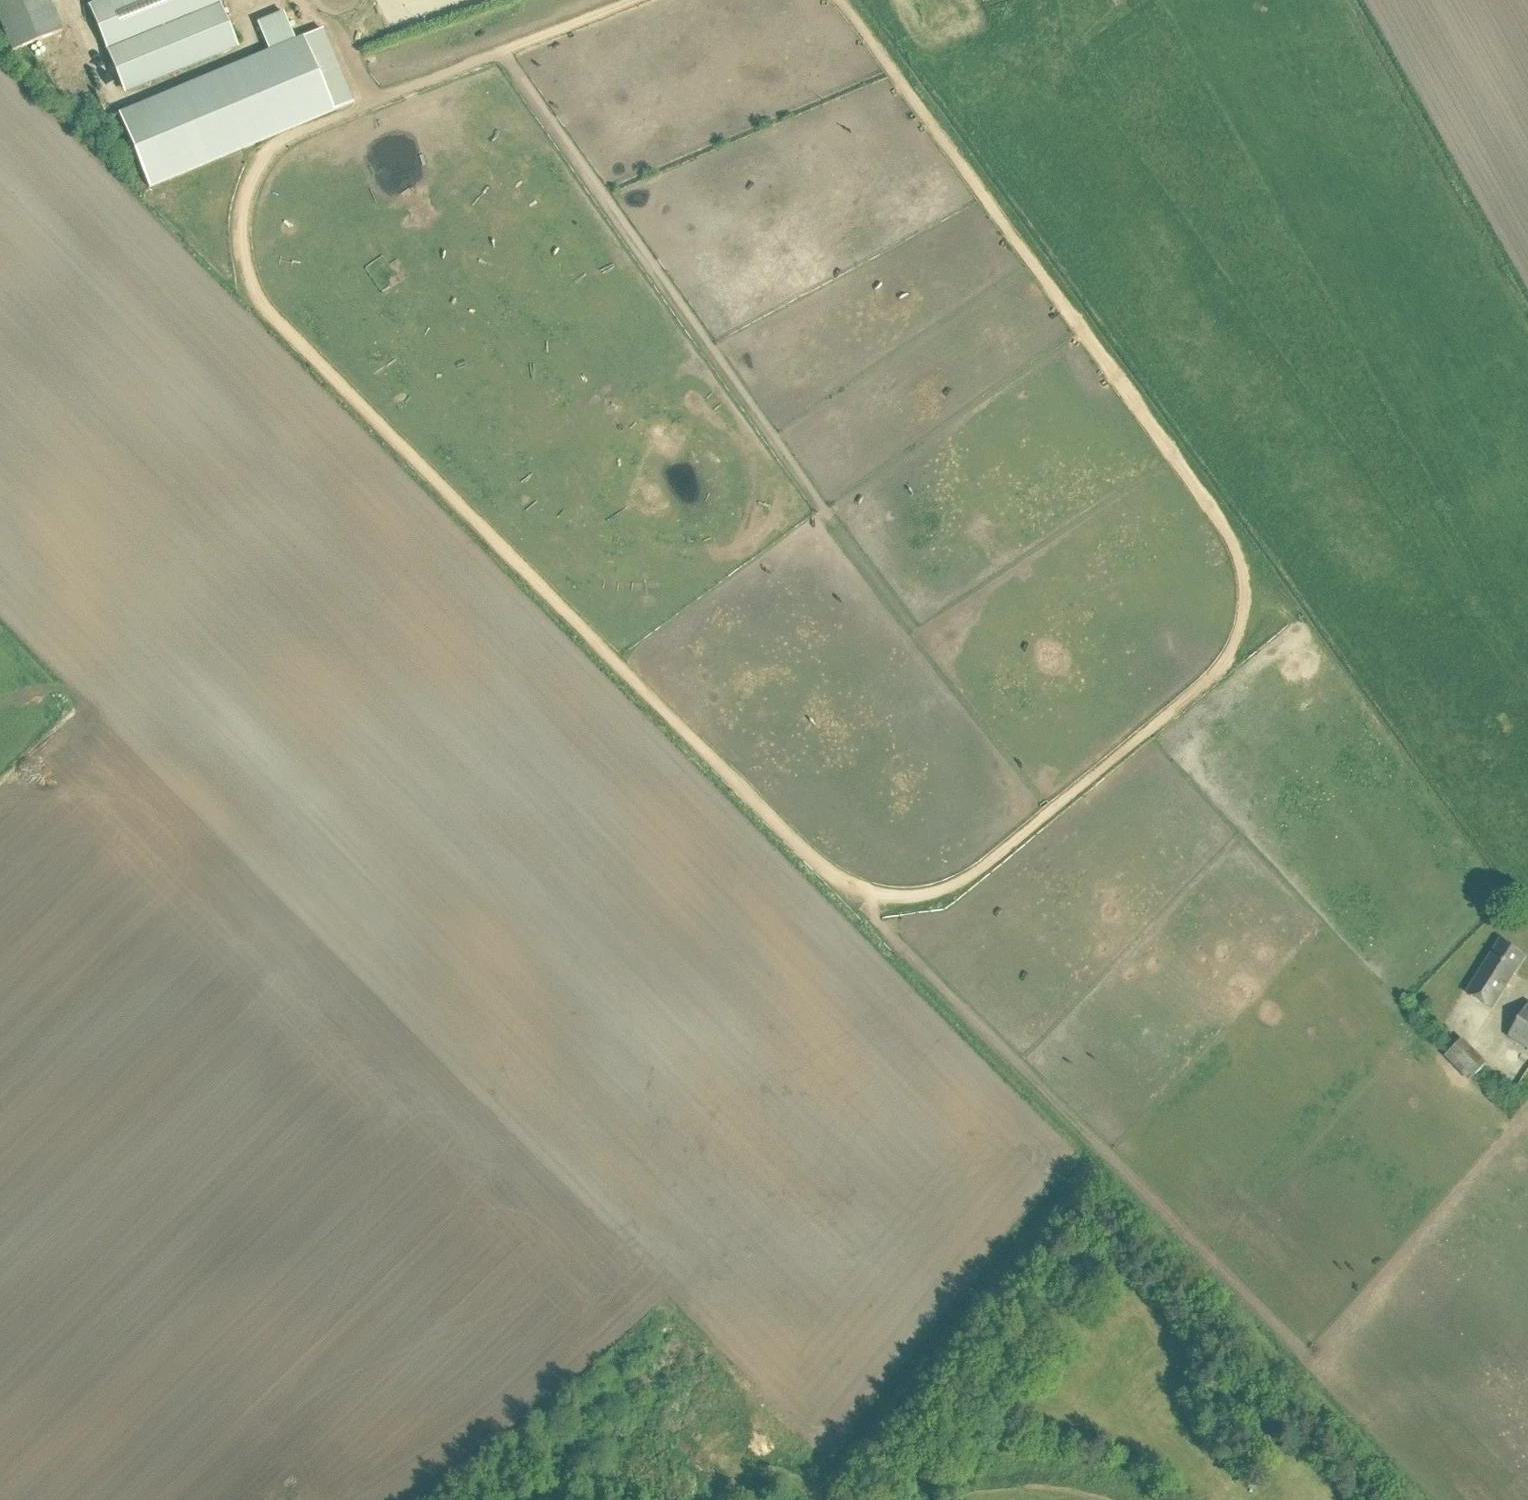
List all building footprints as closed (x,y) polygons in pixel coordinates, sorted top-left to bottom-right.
[(12,52),(63,32),(50,0),(0,0),(0,22),(12,52)] [(124,95),(237,50),(217,0),(105,0),(89,6),(124,95)] [(138,107),(119,115),(151,190),(170,182),(335,112),(304,37),(295,41),(269,52),(138,107)] [(1490,1009),(1523,958),(1498,941),(1464,992),(1490,1009)] [(1506,1035),(1527,1050),(1527,1003),(1506,1035)] [(1462,1087),(1469,1080),(1487,1063),(1465,1039),(1446,1055),(1462,1072),(1455,1079),(1462,1087)]
